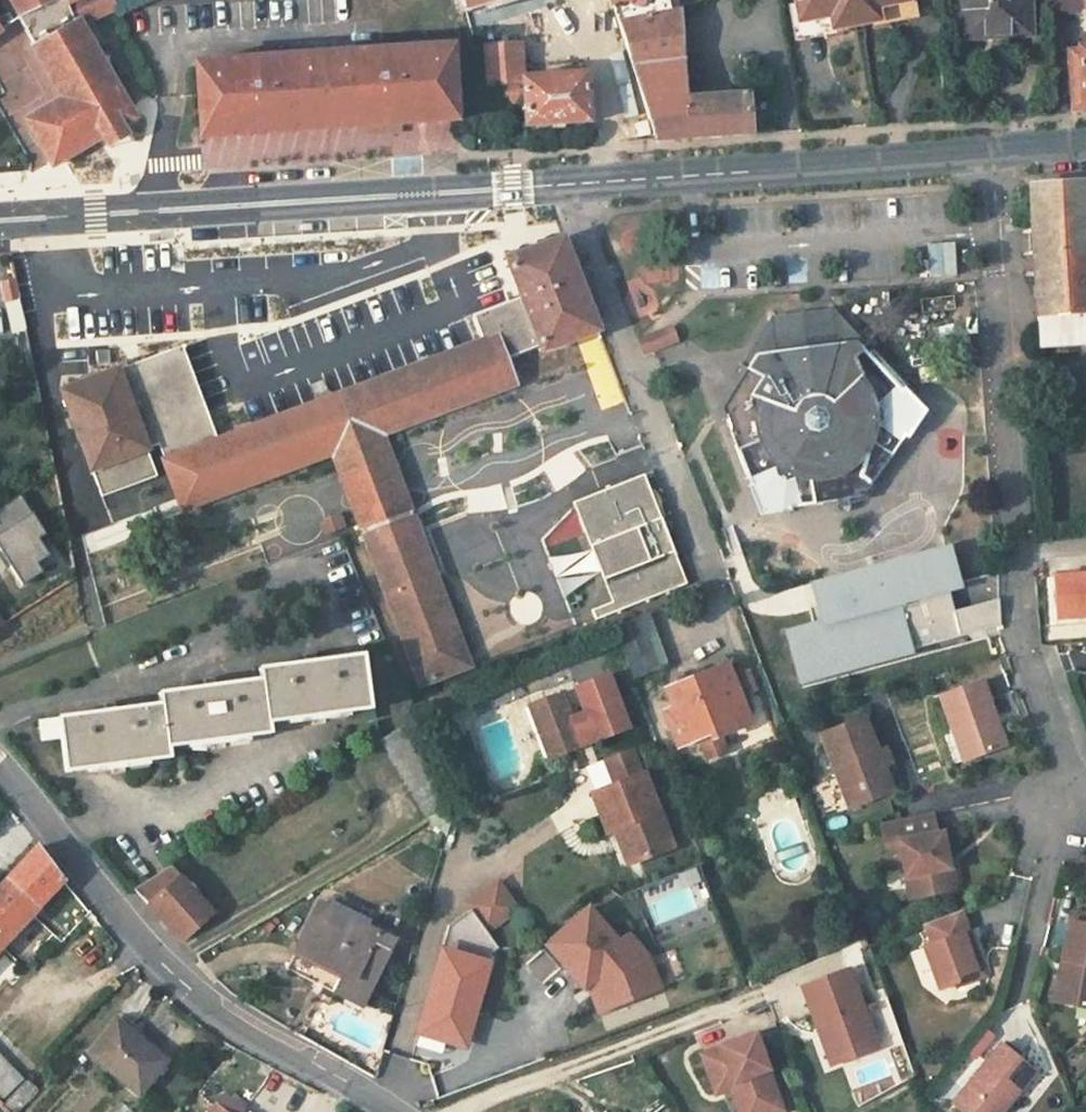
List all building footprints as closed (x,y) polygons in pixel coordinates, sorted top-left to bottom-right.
[(2,29),(19,18),(34,44),(31,45),(62,98),(38,112),(65,159),(103,136),(102,135),(121,125),(121,126),(125,123),(130,107),(82,23),(89,20),(81,0),(0,0),(0,27),(2,29)] [(89,20),(116,8),(113,0),(81,0),(89,20)] [(466,9),(494,0),(464,0),(466,9)] [(619,23),(632,64),(681,57),(678,11),(675,0),(612,0),(619,23)] [(802,28),(825,24),(827,35),(835,34),(834,28),(879,19),(880,25),(889,24),(887,12),(909,8),(908,0),(796,0),(802,28)] [(963,27),(988,26),(988,35),(1029,33),(1028,0),(962,0),(963,27)] [(1050,10),(1085,9),(1085,0),(1049,0),(1050,10)] [(909,8),(887,12),(889,24),(911,19),(909,8)] [(802,28),(804,39),(827,35),(825,24),(802,28)] [(988,26),(963,27),(963,36),(988,35),(988,26)] [(501,31),(483,32),(486,68),(521,65),(519,42),(502,43),(501,31)] [(1067,47),(1071,112),(1085,111),(1085,46),(1067,47)] [(451,48),(435,49),(435,57),(451,56),(451,48)] [(212,72),(196,73),(200,127),(235,125),(236,135),(264,133),(292,131),(291,121),(327,119),(363,116),(364,127),(394,125),(420,123),(419,113),(455,110),(451,56),(435,57),(435,49),(339,55),(339,64),(324,65),(308,66),(307,57),(211,63),(212,72)] [(339,55),(323,56),(324,65),(339,64),(339,55)] [(323,56),(307,57),(308,66),(324,65),(323,56)] [(681,57),(632,64),(654,139),(707,136),(751,133),(748,94),(690,98),(690,90),(683,91),(681,57)] [(211,63),(195,64),(196,73),(212,72),(211,63)] [(521,65),(486,68),(487,86),(497,85),(522,83),(522,78),(521,65)] [(522,83),(497,85),(499,104),(523,102),(525,127),(590,122),(587,73),(522,78),(522,83)] [(136,117),(130,107),(125,123),(136,117)] [(455,110),(419,113),(420,123),(456,120),(455,110)] [(38,112),(25,119),(52,166),(65,159),(38,112)] [(363,116),(327,119),(328,129),(364,127),(363,116)] [(327,119),(291,121),(292,131),(328,129),(327,119)] [(121,126),(121,125),(102,135),(103,136),(109,147),(127,136),(121,126)] [(235,125),(200,127),(201,137),(236,135),(235,125)] [(1059,183),(1030,185),(1040,346),(1057,344),(1066,344),(1085,342),(1085,182),(1059,183)] [(380,434),(516,383),(506,360),(541,346),(575,332),(577,338),(599,330),(562,237),(542,245),(544,251),(510,264),(522,297),(473,315),(483,341),(331,398),(317,403),(217,440),(182,346),(62,391),(102,497),(156,476),(146,449),(159,444),(183,508),(333,452),(333,453),(381,435),(380,434)] [(510,264),(544,251),(542,245),(507,258),(510,264)] [(678,262),(645,266),(647,283),(680,279),(678,262)] [(15,280),(0,282),(12,332),(25,329),(15,280)] [(865,346),(832,310),(810,313),(772,318),(739,365),(746,369),(755,354),(855,342),(862,349),(865,346)] [(646,353),(676,341),(671,328),(641,340),(646,353)] [(543,352),(577,338),(575,332),(541,346),(543,352)] [(921,412),(862,349),(855,342),(755,354),(746,369),(761,378),(749,397),(745,398),(733,391),(721,408),(762,511),(850,496),(848,486),(859,484),(863,479),(870,484),(921,412)] [(1066,352),(1066,344),(1057,344),(1057,352),(1066,352)] [(749,397),(761,378),(746,369),(733,391),(745,398),(749,397)] [(331,398),(329,393),(316,398),(317,403),(331,398)] [(403,494),(381,435),(333,453),(356,512),(403,494)] [(32,468),(21,475),(29,488),(40,481),(32,468)] [(600,609),(604,618),(694,581),(671,525),(649,471),(576,500),(595,547),(605,572),(618,602),(600,609)] [(862,494),(870,484),(863,479),(859,484),(848,486),(850,496),(862,494)] [(973,494),(969,484),(954,490),(958,500),(973,494)] [(23,584),(44,571),(38,562),(50,554),(40,537),(47,533),(21,493),(0,507),(0,547),(23,584)] [(417,530),(403,494),(356,512),(368,543),(369,548),(417,530)] [(324,534),(345,526),(341,516),(320,524),(324,534)] [(434,573),(417,530),(369,548),(386,591),(434,573)] [(944,585),(957,582),(944,537),(801,578),(812,616),(942,579),(944,585)] [(605,572),(595,547),(556,552),(574,597),(605,572)] [(469,664),(434,573),(386,591),(421,683),(469,664)] [(1053,579),(1056,617),(1085,614),(1085,576),(1053,579)] [(812,616),(778,626),(794,680),(958,634),(951,609),(944,585),(942,579),(812,616)] [(951,609),(958,634),(1002,621),(1000,595),(951,609)] [(669,666),(650,614),(615,628),(634,679),(669,666)] [(370,709),(363,656),(310,663),(259,669),(260,680),(266,722),(316,716),(370,709)] [(749,721),(742,704),(751,700),(748,692),(740,673),(737,667),(728,670),(727,667),(668,690),(675,709),(666,713),(679,744),(699,736),(710,731),(712,736),(719,733),(749,721)] [(755,689),(747,670),(740,673),(748,692),(755,689)] [(628,728),(608,675),(575,687),(585,713),(570,719),(560,693),(529,705),(550,758),(581,747),(580,745),(595,739),(596,741),(628,728)] [(266,722),(260,680),(209,687),(158,694),(160,704),(166,747),(219,740),(268,733),(266,722)] [(1005,745),(981,681),(939,696),(954,734),(960,732),(970,759),(1005,745)] [(166,747),(160,704),(58,718),(39,721),(42,740),(61,738),(66,771),(117,764),(167,757),(166,747)] [(883,766),(877,751),(864,717),(820,734),(837,777),(849,807),(850,808),(893,791),(883,766)] [(405,723),(380,738),(428,817),(454,801),(405,723)] [(727,751),(719,733),(712,736),(710,731),(699,736),(708,759),(727,751)] [(970,759),(960,732),(954,734),(964,761),(970,759)] [(890,763),(884,748),(877,751),(883,766),(890,763)] [(641,773),(632,750),(606,760),(615,784),(641,773)] [(673,847),(643,773),(641,773),(615,784),(592,793),(608,833),(615,830),(623,827),(637,861),(673,847)] [(849,807),(837,777),(822,783),(814,786),(826,816),(849,807)] [(947,860),(942,833),(935,834),(931,813),(881,823),(887,853),(900,850),(903,863),(911,900),(953,891),(956,884),(952,866),(949,867),(947,860)] [(637,861),(623,827),(615,830),(629,865),(637,861)] [(38,846),(8,879),(38,906),(63,880),(38,846)] [(903,863),(900,850),(887,853),(890,865),(903,863)] [(171,866),(134,889),(147,903),(181,942),(213,913),(171,866)] [(641,884),(657,942),(713,927),(698,869),(641,884)] [(38,906),(8,879),(0,888),(0,947),(38,906)] [(519,910),(499,882),(468,904),(472,910),(449,926),(419,1028),(468,1042),(494,952),(500,948),(488,932),(519,910)] [(372,919),(330,899),(326,907),(368,927),(372,919)] [(393,940),(368,927),(326,907),(319,903),(286,968),(361,1005),(393,940)] [(619,944),(588,908),(553,939),(570,958),(563,963),(584,987),(586,985),(591,981),(626,951),(619,944)] [(974,969),(961,933),(968,931),(960,910),(925,924),(932,944),(924,947),(940,988),(955,983),(956,982),(959,975),(974,969)] [(1073,911),(1071,922),(1085,925),(1085,914),(1073,911)] [(1071,922),(1069,922),(1062,960),(1070,961),(1062,1003),(1085,1007),(1085,925),(1071,922)] [(981,967),(968,931),(961,933),(974,969),(981,967)] [(659,987),(648,958),(628,936),(619,944),(626,951),(591,981),(598,989),(605,1008),(659,987)] [(570,958),(553,939),(547,944),(563,963),(570,958)] [(1062,1003),(1070,961),(1062,960),(1054,1001),(1062,1003)] [(984,975),(981,967),(974,969),(959,975),(956,982),(955,983),(956,985),(984,975)] [(878,1049),(848,970),(802,988),(818,1029),(824,1027),(838,1064),(878,1049)] [(591,981),(586,985),(592,991),(599,1010),(605,1008),(598,989),(591,981)] [(166,1060),(137,1037),(142,1030),(122,1015),(91,1054),(139,1093),(166,1060)] [(838,1064),(824,1027),(818,1029),(832,1066),(838,1064)] [(755,1035),(701,1055),(716,1094),(730,1088),(738,1086),(747,1111),(777,1111),(782,1110),(755,1035)] [(1035,1072),(1000,1044),(952,1103),(962,1111),(996,1111),(1002,1105),(1006,1108),(1035,1072)] [(0,1054),(0,1095),(4,1099),(24,1079),(0,1054)] [(1,1103),(9,1111),(17,1111),(38,1091),(26,1079),(1,1103)] [(738,1086),(730,1088),(739,1111),(747,1111),(738,1086)] [(225,1096),(216,1107),(222,1111),(242,1111),(243,1111),(225,1096)]
